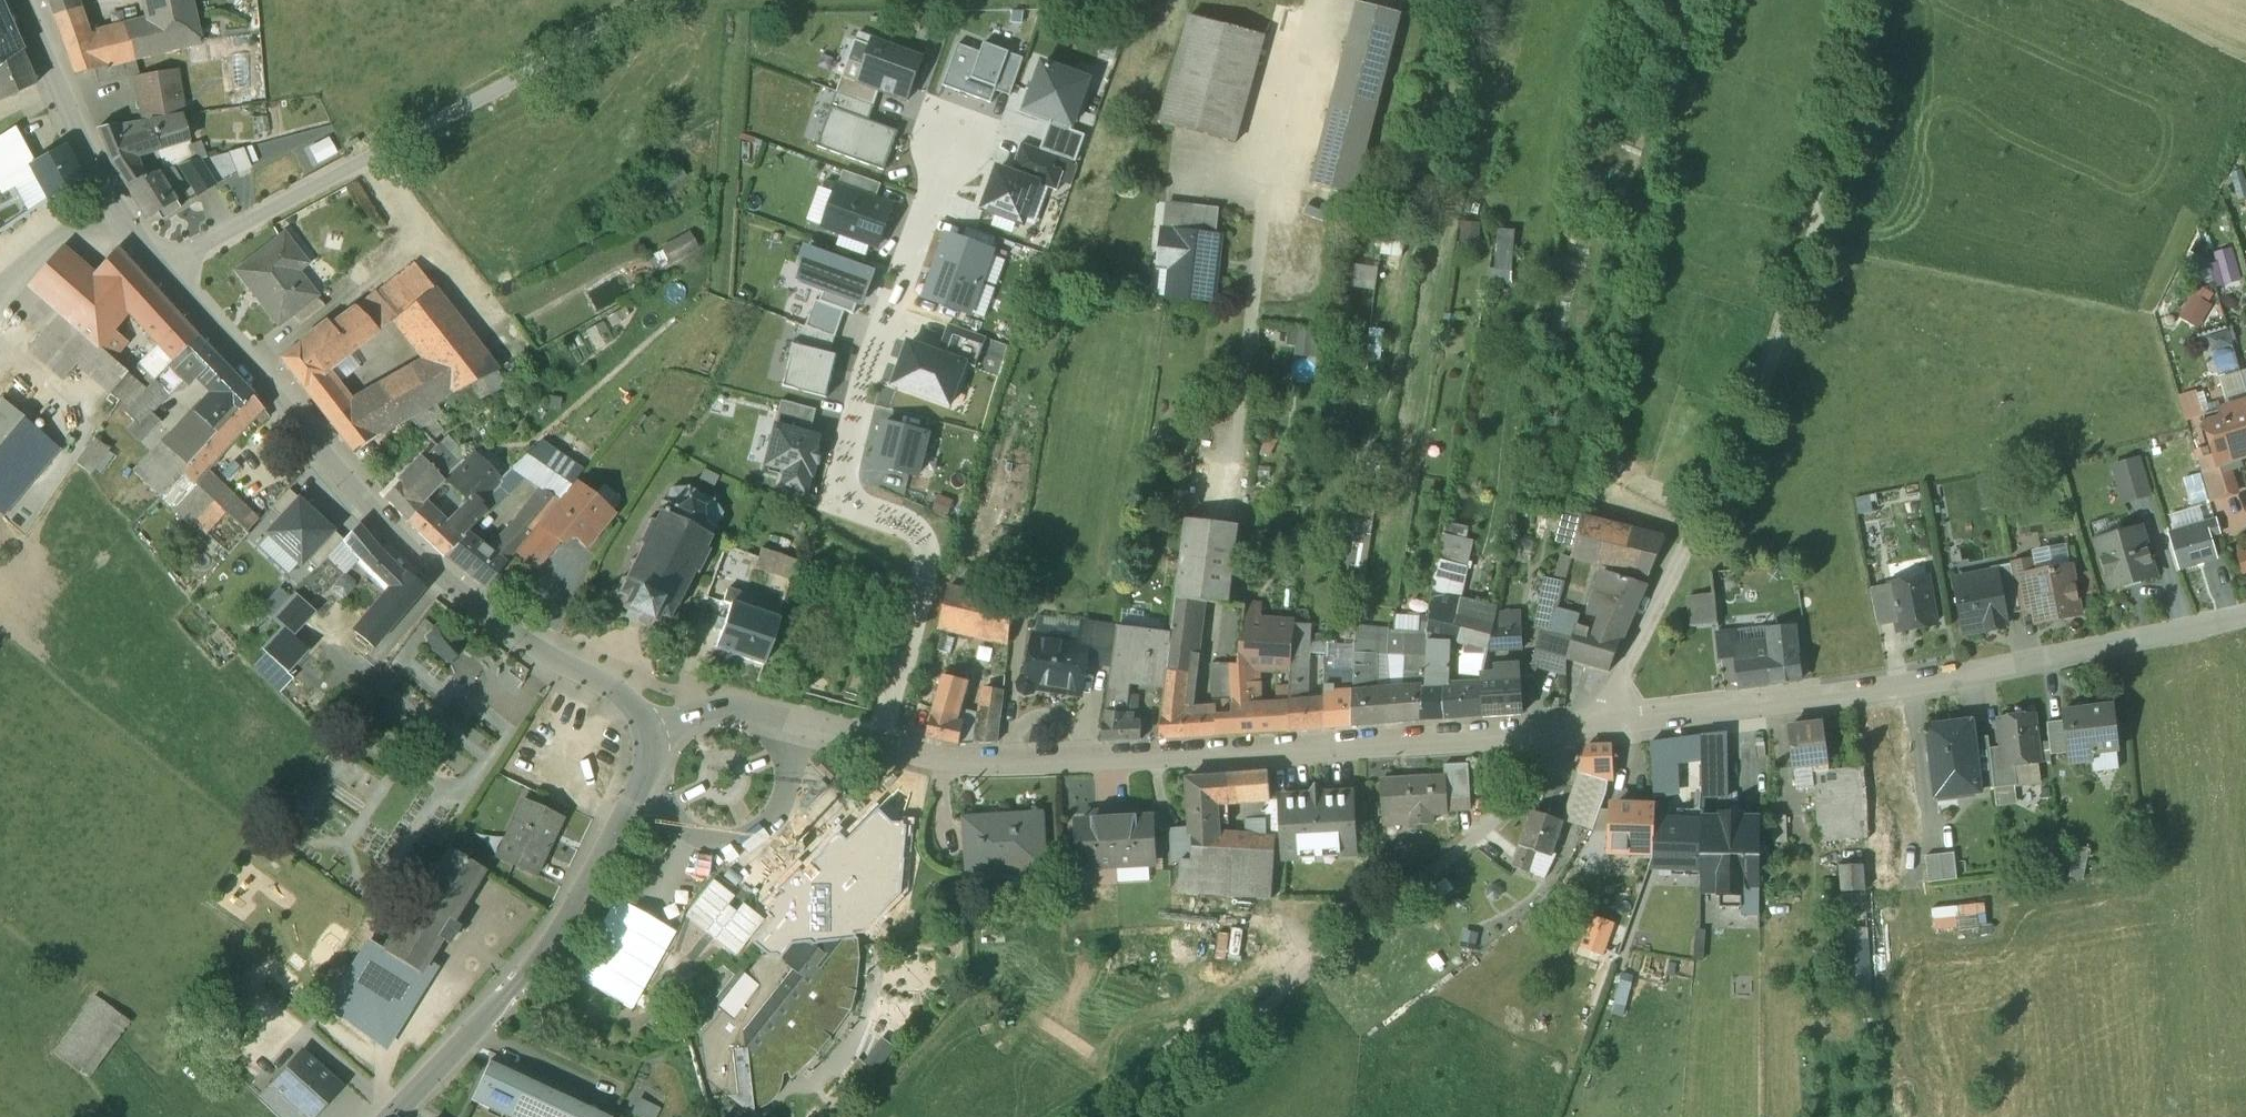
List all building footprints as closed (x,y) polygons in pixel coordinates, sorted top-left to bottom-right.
[(74,75),(94,69),(134,59),(135,59),(130,41),(124,24),(89,34),(79,0),(47,0),(74,75)] [(144,20),(124,24),(130,41),(135,59),(199,45),(197,36),(203,35),(196,0),(140,0),(144,20)] [(1357,2),(1309,183),(1357,195),(1402,14),(1357,2)] [(21,50),(3,8),(0,9),(0,67),(21,50)] [(1265,37),(1190,16),(1160,123),(1235,144),(1265,37)] [(843,77),(858,82),(871,46),(856,40),(843,77)] [(858,82),(858,83),(879,91),(908,101),(924,58),(874,40),(871,46),(858,82)] [(981,52),(959,44),(943,86),(991,103),(996,90),(1010,52),(985,43),(981,52)] [(21,50),(0,67),(0,100),(36,84),(21,50)] [(1010,52),(996,90),(1010,96),(1024,58),(1010,52)] [(134,59),(94,69),(97,83),(137,73),(134,59)] [(1089,80),(1044,63),(1034,91),(1027,109),(1039,114),(1052,118),(1072,126),(1089,80)] [(176,71),(135,78),(142,120),(183,113),(181,101),(194,98),(190,73),(177,76),(176,71)] [(837,93),(874,106),(879,91),(858,83),(858,82),(843,77),(837,93)] [(1027,109),(1034,91),(1027,88),(1018,113),(1037,120),(1039,114),(1027,109)] [(837,93),(832,107),(869,120),(874,106),(837,93)] [(818,147),(884,170),(898,131),(869,120),(832,107),(818,147)] [(151,120),(159,148),(186,139),(179,116),(151,120)] [(1052,118),(1041,150),(1059,156),(1076,162),(1086,135),(1071,130),(1072,126),(1052,118)] [(151,120),(116,126),(116,125),(96,129),(110,162),(126,188),(141,177),(132,156),(159,148),(151,120)] [(0,136),(0,189),(2,192),(37,176),(31,165),(34,164),(29,155),(30,154),(15,127),(0,136)] [(309,148),(317,164),(336,154),(327,138),(309,148)] [(159,148),(165,170),(174,167),(179,165),(192,161),(186,139),(159,148)] [(1022,143),(1011,173),(1039,183),(1038,184),(1058,191),(1065,172),(1054,168),(1059,156),(1041,150),(1022,143)] [(34,164),(31,165),(37,176),(50,199),(80,179),(62,146),(34,164)] [(192,161),(179,165),(198,196),(214,186),(198,159),(192,161)] [(165,170),(157,172),(171,193),(183,185),(174,167),(165,170)] [(998,169),(984,209),(1024,223),(1038,184),(1039,183),(1011,173),(998,169)] [(844,171),(838,186),(876,200),(881,184),(844,171)] [(171,193),(157,172),(141,177),(126,188),(146,219),(158,211),(175,200),(171,193)] [(876,200),(838,186),(824,227),(878,246),(893,206),(876,200)] [(175,200),(158,211),(162,218),(180,207),(175,200)] [(1219,208),(1195,205),(1192,234),(1216,237),(1219,208)] [(1463,243),(1481,245),(1483,224),(1466,222),(1463,243)] [(1492,227),(1491,280),(1510,281),(1512,227),(1492,227)] [(1192,234),(1163,231),(1159,265),(1173,266),(1170,297),(1212,302),(1219,237),(1216,237),(1192,234)] [(284,234),(236,272),(250,290),(255,286),(284,323),(294,316),(318,297),(288,260),(298,252),(284,234)] [(948,234),(925,298),(969,315),(993,250),(948,234)] [(691,236),(667,249),(677,265),(700,252),(691,236)] [(93,274),(61,247),(27,286),(74,327),(129,264),(115,249),(93,274)] [(795,280),(824,290),(858,303),(862,304),(873,273),(806,249),(795,280)] [(1379,264),(1379,251),(1354,250),(1353,263),(1379,264)] [(2234,255),(2209,263),(2216,286),(2242,279),(2234,255)] [(412,261),(355,306),(377,331),(394,318),(433,288),(412,261)] [(129,264),(74,327),(113,360),(116,357),(113,354),(125,339),(110,326),(126,308),(134,317),(144,306),(134,297),(147,283),(129,264)] [(1348,288),(1376,289),(1377,265),(1349,264),(1348,288)] [(196,337),(147,283),(134,297),(144,306),(134,317),(173,361),(196,337)] [(2195,284),(2176,317),(2195,328),(2214,294),(2195,284)] [(111,391),(127,372),(113,360),(74,327),(27,286),(11,304),(45,333),(32,348),(68,378),(80,364),(111,391)] [(394,318),(434,371),(452,393),(497,372),(433,288),(394,318)] [(824,290),(820,302),(845,311),(854,314),(858,303),(824,290)] [(318,297),(294,316),(301,325),(325,306),(318,297)] [(806,327),(835,338),(845,311),(820,302),(815,300),(806,327)] [(330,326),(327,321),(299,343),(323,373),(328,369),(377,331),(355,306),(330,326)] [(799,324),(794,344),(832,354),(835,338),(806,327),(799,324)] [(938,354),(965,363),(965,364),(976,368),(987,338),(949,324),(938,354)] [(1296,357),(1319,361),(1323,337),(1300,333),(1296,357)] [(227,370),(196,337),(173,361),(167,367),(183,381),(187,385),(195,377),(208,390),(227,370)] [(281,357),(304,388),(323,373),(299,343),(281,357)] [(938,354),(909,343),(894,385),(951,405),(965,364),(965,363),(938,354)] [(781,386),(827,398),(838,355),(832,354),(794,344),(792,344),(781,386)] [(146,388),(136,398),(151,413),(183,381),(167,367),(146,388)] [(353,405),(328,369),(323,373),(304,388),(330,423),(353,405)] [(252,395),(227,370),(208,390),(211,393),(194,411),(195,412),(216,432),(221,426),(232,416),(251,397),(252,395)] [(353,405),(330,423),(352,451),(377,435),(386,430),(409,417),(427,407),(434,403),(449,395),(452,393),(434,371),(360,413),(353,405)] [(146,388),(127,372),(111,391),(129,406),(136,398),(146,388)] [(452,393),(449,395),(455,408),(503,385),(497,372),(452,393)] [(232,416),(221,426),(216,432),(203,446),(216,459),(243,429),(262,410),(251,397),(232,416)] [(0,401),(0,514),(4,517),(61,450),(1,399),(0,401)] [(780,400),(774,426),(811,435),(817,409),(780,400)] [(446,415),(434,403),(427,407),(435,418),(438,423),(446,415)] [(2203,415),(2215,457),(2218,465),(2231,461),(2245,457),(2245,403),(2203,415)] [(427,407),(409,417),(421,429),(435,418),(427,407)] [(195,412),(165,446),(186,466),(203,446),(216,432),(195,412)] [(151,413),(143,422),(153,432),(161,423),(151,413)] [(393,443),(421,429),(409,417),(386,430),(393,443)] [(435,418),(421,429),(432,441),(443,430),(438,423),(435,418)] [(153,432),(143,422),(123,443),(134,453),(153,432)] [(874,465),(918,476),(928,433),(885,423),(874,465)] [(811,435),(774,426),(764,465),(784,470),(780,487),(803,492),(807,476),(809,476),(813,463),(815,464),(818,451),(816,450),(819,437),(811,435)] [(95,437),(76,463),(90,473),(109,448),(95,437)] [(542,440),(512,466),(526,476),(539,486),(559,499),(573,482),(583,469),(542,440)] [(456,465),(436,445),(423,458),(443,480),(446,477),(450,472),(449,472),(456,465)] [(160,497),(163,493),(184,470),(188,465),(187,465),(186,466),(165,446),(137,477),(160,497)] [(203,446),(187,465),(188,465),(184,470),(195,482),(209,467),(216,459),(203,446)] [(456,465),(449,472),(450,472),(446,477),(456,487),(481,462),(471,453),(463,460),(462,459),(456,465)] [(2231,461),(2218,465),(2215,457),(2198,462),(2209,500),(2236,492),(2228,466),(2231,461)] [(423,458),(384,497),(406,521),(421,505),(422,504),(422,503),(443,480),(423,458)] [(2139,459),(2114,466),(2124,502),(2150,495),(2139,459)] [(481,462),(456,487),(470,500),(474,496),(482,504),(500,486),(502,484),(499,480),(481,462)] [(512,466),(499,480),(502,484),(500,486),(508,494),(526,476),(512,466)] [(260,517),(209,467),(195,482),(221,508),(231,498),(256,522),(260,517)] [(221,508),(195,482),(184,470),(163,493),(229,555),(248,534),(246,532),(221,508)] [(611,514),(573,482),(559,499),(539,524),(559,540),(562,542),(566,537),(574,536),(585,545),(611,514)] [(654,522),(652,521),(651,517),(648,518),(649,522),(639,541),(635,542),(636,545),(641,544),(642,545),(635,560),(631,558),(630,561),(633,563),(625,578),(622,576),(620,579),(624,580),(619,592),(616,593),(617,596),(620,595),(632,600),(629,605),(624,603),(622,607),(627,609),(627,610),(628,611),(622,622),(642,633),(648,621),(649,621),(649,622),(649,620),(655,623),(659,615),(666,618),(667,621),(669,620),(668,617),(674,606),(678,608),(679,605),(676,603),(684,588),(687,590),(688,587),(685,585),(693,570),(694,571),(696,575),(699,574),(697,570),(707,552),(711,550),(710,547),(706,548),(704,548),(709,538),(713,537),(711,532),(713,529),(717,531),(718,528),(715,526),(720,515),(723,514),(722,512),(720,512),(713,501),(716,499),(714,496),(711,499),(706,496),(706,494),(695,489),(694,490),(689,488),(689,484),(686,484),(686,487),(673,488),(672,486),(670,487),(671,489),(665,501),(661,499),(660,502),(664,504),(662,507),(658,508),(659,512),(654,522)] [(539,486),(511,525),(528,537),(539,524),(559,499),(539,486)] [(282,515),(298,497),(290,490),(274,507),(282,515)] [(434,516),(421,505),(406,521),(444,557),(467,534),(466,533),(488,511),(482,504),(474,496),(470,500),(450,520),(445,526),(434,516)] [(335,529),(298,497),(282,515),(268,531),(304,563),(335,529)] [(256,522),(231,498),(221,508),(246,532),(256,522)] [(450,520),(439,511),(434,516),(445,526),(450,520)] [(1556,539),(1575,544),(1582,516),(1563,511),(1556,539)] [(1665,537),(1582,516),(1575,544),(1571,557),(1648,577),(1665,537)] [(1222,603),(1230,604),(1233,578),(1239,525),(1208,522),(1185,519),(1176,598),(1201,601),(1222,603)] [(2215,520),(2170,533),(2180,568),(2216,558),(2214,551),(2209,536),(2219,533),(2215,520)] [(378,551),(358,524),(341,543),(359,560),(390,590),(400,579),(403,574),(378,551)] [(528,537),(516,551),(536,567),(559,540),(539,524),(528,537)] [(487,550),(467,534),(444,557),(485,588),(516,551),(528,537),(511,525),(487,550)] [(2141,528),(2097,540),(2103,561),(2105,560),(2109,572),(2106,572),(2111,588),(2126,584),(2128,580),(2136,578),(2139,580),(2155,575),(2150,560),(2148,561),(2146,553),(2148,552),(2141,528)] [(1442,534),(1437,561),(1467,567),(1472,540),(1442,534)] [(341,542),(328,557),(345,574),(359,560),(341,543),(341,542)] [(799,561),(763,549),(757,568),(793,579),(799,561)] [(2033,559),(2011,564),(2019,610),(2034,607),(2028,574),(2036,572),(2033,559)] [(1437,561),(1435,577),(1464,585),(1467,567),(1437,561)] [(2019,610),(2011,564),(1991,567),(1992,573),(1996,572),(2004,612),(2019,610)] [(954,565),(949,586),(939,625),(1009,642),(1013,602),(995,597),(980,594),(985,573),(954,565)] [(2036,572),(2028,574),(2034,607),(2037,623),(2079,616),(2069,566),(2036,572)] [(1645,583),(1602,571),(1593,601),(1605,605),(1598,632),(1620,638),(1645,583)] [(1714,572),(1693,574),(1690,597),(1692,626),(1718,624),(1718,617),(1714,572)] [(1992,573),(1971,577),(1973,585),(1957,589),(1965,632),(1986,628),(1986,630),(2005,627),(2004,625),(2007,624),(2004,612),(1996,572),(1992,573)] [(390,590),(356,631),(357,632),(370,643),(374,646),(423,589),(404,573),(403,574),(400,579),(390,590)] [(1464,585),(1435,577),(1432,592),(1461,599),(1464,585)] [(1233,578),(1230,604),(1245,605),(1248,580),(1233,578)] [(1563,584),(1547,580),(1537,628),(1543,629),(1551,631),(1557,608),(1563,584)] [(1929,586),(1915,588),(1914,580),(1891,584),(1898,621),(1897,621),(1899,630),(1936,623),(1929,586)] [(1891,584),(1871,588),(1878,625),(1897,621),(1898,621),(1891,584)] [(753,597),(728,589),(724,602),(731,604),(732,602),(749,608),(752,598),(753,597)] [(315,611),(295,592),(271,618),(281,627),(261,649),(265,654),(286,673),(287,673),(308,650),(292,636),(315,611)] [(1461,599),(1432,592),(1430,609),(1427,632),(1446,637),(1455,640),(1466,642),(1476,602),(1461,599)] [(770,605),(752,598),(749,608),(767,614),(770,605)] [(1201,601),(1176,598),(1171,633),(1169,652),(1192,654),(1195,650),(1201,601)] [(749,608),(732,602),(731,604),(726,620),(721,619),(717,628),(722,630),(716,648),(764,664),(780,619),(778,618),(767,614),(749,608)] [(1497,608),(1476,602),(1466,642),(1471,643),(1487,647),(1488,647),(1492,628),(1496,613),(1497,608)] [(1231,679),(1231,664),(1238,665),(1243,620),(1245,605),(1230,604),(1222,603),(1216,654),(1218,665),(1217,675),(1222,678),(1231,679)] [(782,609),(770,605),(767,614),(778,618),(782,609)] [(1245,605),(1243,620),(1261,622),(1261,606),(1245,605)] [(1580,615),(1557,608),(1551,631),(1573,635),(1576,625),(1577,626),(1580,615)] [(1521,611),(1496,613),(1492,628),(1521,626),(1521,611)] [(1718,624),(1718,634),(1738,631),(1737,616),(1718,617),(1718,624)] [(1295,623),(1261,622),(1243,620),(1238,665),(1242,668),(1254,669),(1285,669),(1290,669),(1291,670),(1292,665),(1294,640),(1295,623)] [(1117,627),(1083,622),(1080,643),(1081,644),(1081,645),(1087,645),(1085,661),(1085,662),(1111,665),(1117,627)] [(1295,623),(1294,640),(1312,641),(1312,624),(1295,623)] [(1577,626),(1576,625),(1573,635),(1567,659),(1608,671),(1620,638),(1598,632),(1577,626)] [(452,633),(440,626),(428,636),(434,648),(449,661),(450,659),(449,659),(460,649),(460,651),(462,650),(452,633)] [(1521,626),(1492,628),(1488,647),(1487,649),(1495,650),(1523,648),(1521,626)] [(1171,633),(1117,627),(1111,665),(1107,692),(1129,695),(1131,683),(1165,687),(1169,652),(1171,633)] [(1794,628),(1769,631),(1769,629),(1738,631),(1739,640),(1736,641),(1738,658),(1741,688),(1799,680),(1794,628)] [(1551,631),(1543,629),(1534,665),(1566,673),(1567,659),(1573,635),(1551,631)] [(1389,656),(1405,656),(1405,632),(1393,631),(1392,637),(1389,656)] [(1721,659),(1738,658),(1736,641),(1739,640),(1738,631),(1718,634),(1721,659)] [(357,632),(336,657),(350,668),(370,643),(357,632)] [(1410,656),(1423,656),(1424,632),(1405,632),(1405,656),(1410,656)] [(1446,637),(1427,632),(1427,650),(1447,656),(1448,644),(1445,644),(1446,637)] [(1080,643),(1035,636),(1030,676),(1023,678),(1019,684),(1021,691),(1027,694),(1033,693),(1037,686),(1080,693),(1085,662),(1085,661),(1087,645),(1081,645),(1081,644),(1080,643)] [(1381,655),(1389,656),(1392,637),(1376,636),(1375,647),(1381,647),(1381,655)] [(1327,639),(1325,654),(1341,654),(1340,658),(1345,658),(1345,665),(1339,665),(1339,663),(1334,663),(1334,674),(1325,673),(1324,687),(1336,687),(1336,692),(1352,692),(1353,653),(1356,638),(1327,639)] [(1356,638),(1355,653),(1370,654),(1370,638),(1356,638)] [(1294,640),(1292,665),(1310,665),(1312,641),(1294,640)] [(1487,647),(1471,643),(1469,663),(1482,664),(1487,647)] [(1425,688),(1424,695),(1422,695),(1421,720),(1451,718),(1454,685),(1446,685),(1447,656),(1427,650),(1426,656),(1426,670),(1425,688)] [(1202,716),(1185,717),(1192,654),(1169,652),(1165,687),(1159,738),(1200,736),(1202,716)] [(1352,694),(1374,692),(1375,664),(1370,654),(1355,653),(1353,692),(1352,692),(1352,694)] [(286,673),(265,654),(253,666),(280,692),(293,678),(287,673),(286,673)] [(1341,654),(1325,654),(1325,663),(1334,663),(1339,663),(1340,663),(1340,658),(1341,654)] [(1423,656),(1410,656),(1409,666),(1409,672),(1426,670),(1426,656),(1423,656)] [(1334,674),(1334,663),(1325,663),(1325,673),(1334,674)] [(1469,663),(1463,663),(1462,684),(1454,685),(1451,718),(1483,717),(1481,679),(1480,679),(1482,664),(1469,663)] [(1254,669),(1242,668),(1238,665),(1231,664),(1231,679),(1232,691),(1256,690),(1254,669)] [(1375,664),(1374,692),(1384,691),(1388,665),(1375,664)] [(1211,665),(1213,701),(1232,701),(1232,691),(1231,679),(1222,678),(1217,675),(1218,665),(1211,665)] [(1310,665),(1292,665),(1291,670),(1290,669),(1290,677),(1289,687),(1288,731),(1324,728),(1324,701),(1308,701),(1310,665)] [(1409,672),(1409,666),(1388,665),(1384,691),(1408,689),(1409,672)] [(1517,665),(1497,666),(1497,678),(1518,677),(1517,665)] [(1426,670),(1409,672),(1408,689),(1425,688),(1426,670)] [(989,687),(985,686),(981,710),(976,743),(996,742),(1004,691),(1004,677),(991,675),(989,687)] [(965,681),(943,676),(926,736),(960,744),(964,724),(953,722),(958,704),(965,681)] [(1497,678),(1481,679),(1483,717),(1520,714),(1518,677),(1497,678)] [(1256,690),(1257,705),(1277,704),(1276,687),(1256,690)] [(1289,687),(1276,687),(1277,704),(1277,713),(1274,716),(1274,732),(1288,731),(1289,687)] [(1352,692),(1336,692),(1336,687),(1324,687),(1324,700),(1324,701),(1324,728),(1352,726),(1352,694),(1352,692)] [(1408,689),(1384,691),(1386,723),(1421,720),(1422,695),(1424,695),(1425,688),(1408,689)] [(1256,690),(1232,691),(1232,701),(1233,715),(1216,716),(1217,735),(1259,733),(1257,705),(1256,690)] [(1374,692),(1352,694),(1352,726),(1386,723),(1384,691),(1374,692)] [(1129,695),(1107,692),(1100,741),(1142,739),(1142,720),(1136,720),(1135,714),(1127,714),(1129,695)] [(1213,701),(1214,715),(1216,715),(1216,716),(1233,715),(1232,701),(1213,701)] [(981,710),(958,704),(953,722),(964,724),(960,744),(976,743),(981,710)] [(1257,705),(1259,733),(1274,732),(1274,716),(1277,713),(1277,704),(1257,705)] [(2113,706),(2064,712),(2065,721),(2069,753),(2071,765),(2093,762),(2092,754),(2118,751),(2113,706)] [(2038,762),(2032,713),(2000,717),(2003,746),(2005,766),(2010,766),(2038,762)] [(1202,716),(1200,736),(1217,735),(1216,716),(1216,715),(1214,715),(1202,716)] [(1971,721),(1927,726),(1935,791),(1956,789),(1957,794),(1980,791),(1971,721)] [(2065,721),(2047,723),(2051,755),(2069,753),(2065,721)] [(1823,725),(1789,728),(1794,768),(1800,767),(1802,784),(1815,782),(1814,772),(1829,771),(1829,770),(1823,725)] [(1723,734),(1702,735),(1702,783),(1703,783),(1702,797),(1722,796),(1723,796),(1724,781),(1725,781),(1723,734)] [(1684,737),(1651,742),(1655,788),(1673,788),(1674,761),(1685,759),(1684,737)] [(1586,746),(1578,772),(1608,780),(1614,780),(1612,745),(1586,746)] [(2003,746),(1989,748),(1994,787),(2013,785),(2010,766),(2005,766),(2003,746)] [(1444,765),(1445,776),(1446,776),(1447,784),(1447,797),(1470,796),(1468,763),(1444,765)] [(1867,768),(1863,769),(1867,814),(1919,808),(1914,770),(1889,773),(1888,766),(1867,768)] [(1829,771),(1814,772),(1815,782),(1818,813),(1805,814),(1806,826),(1819,825),(1820,842),(1869,837),(1867,814),(1863,769),(1863,767),(1829,770),(1829,771)] [(1269,772),(1246,774),(1247,801),(1266,800),(1271,800),(1269,772)] [(1578,772),(1562,820),(1593,830),(1606,793),(1608,780),(1578,772)] [(1246,774),(1188,778),(1189,790),(1187,790),(1187,794),(1189,794),(1192,830),(1192,834),(1217,836),(1216,803),(1230,801),(1247,801),(1246,774)] [(1445,776),(1380,781),(1383,815),(1411,812),(1412,824),(1432,822),(1431,811),(1448,810),(1447,797),(1447,784),(1446,776),(1445,776)] [(1673,788),(1655,788),(1655,793),(1655,804),(1654,817),(1672,818),(1673,788)] [(1310,796),(1281,798),(1284,857),(1301,856),(1301,850),(1339,848),(1339,854),(1356,853),(1353,794),(1324,796),(1319,792),(1314,792),(1310,796)] [(1471,808),(1470,796),(1447,797),(1448,810),(1471,808)] [(1266,821),(1266,800),(1247,801),(1246,819),(1253,820),(1266,821)] [(556,817),(522,801),(512,822),(520,826),(512,842),(521,846),(512,864),(535,875),(551,843),(545,840),(556,817)] [(1653,854),(1654,817),(1655,804),(1609,803),(1607,855),(1653,857),(1653,854)] [(840,835),(766,906),(768,909),(765,913),(771,918),(752,943),(767,954),(761,960),(770,968),(792,943),(852,938),(852,933),(860,932),(900,892),(903,860),(902,860),(904,823),(893,822),(879,808),(846,841),(840,835)] [(1562,820),(1531,810),(1519,845),(1521,846),(1537,851),(1550,856),(1562,820)] [(1383,826),(1412,824),(1411,812),(1383,815),(1383,826)] [(1042,813),(965,818),(969,873),(995,871),(995,860),(1045,857),(1042,813)] [(1138,819),(1131,813),(1114,814),(1117,865),(1154,863),(1152,818),(1138,819)] [(1114,814),(1097,815),(1090,822),(1077,822),(1079,867),(1117,865),(1114,814)] [(1760,822),(1742,822),(1742,815),(1721,815),(1721,822),(1701,821),(1700,855),(1701,855),(1700,887),(1719,887),(1719,907),(1741,907),(1741,887),(1759,888),(1760,822)] [(1701,821),(1672,821),(1672,818),(1654,817),(1653,854),(1700,855),(1701,821)] [(1265,837),(1266,821),(1253,820),(1253,838),(1265,838),(1265,837)] [(1172,832),(1174,865),(1194,863),(1194,862),(1192,834),(1192,830),(1172,832)] [(1249,865),(1248,837),(1217,836),(1192,834),(1194,862),(1249,865)] [(1276,838),(1265,837),(1265,838),(1265,866),(1249,865),(1194,862),(1194,863),(1174,865),(1176,891),(1272,892),(1276,838)] [(1265,866),(1265,838),(1253,838),(1248,837),(1249,865),(1265,866)] [(2082,868),(2089,849),(2078,845),(2071,864),(2082,868)] [(1537,851),(1521,846),(1514,868),(1529,873),(1531,868),(1537,851)] [(387,949),(386,950),(386,951),(385,952),(394,958),(410,967),(418,972),(439,938),(447,943),(458,924),(450,920),(482,869),(449,849),(432,876),(412,909),(402,925),(387,949)] [(1954,854),(1926,858),(1928,881),(1957,878),(1954,854)] [(1863,866),(1839,867),(1841,892),(1835,892),(1841,1002),(1878,1000),(1872,890),(1864,890),(1863,866)] [(432,876),(428,873),(408,906),(412,909),(432,876)] [(402,925),(397,923),(383,946),(387,949),(402,925)] [(770,968),(761,960),(746,978),(741,973),(715,1006),(727,1017),(717,1030),(714,1028),(703,1041),(707,1079),(729,1095),(752,1113),(752,1108),(764,1104),(773,1095),(779,1083),(779,1070),(784,1068),(789,1078),(792,1077),(791,1075),(811,1049),(820,1056),(833,1040),(828,1037),(835,1028),(841,1009),(854,1012),(859,992),(853,990),(850,959),(863,958),(861,937),(852,938),(792,943),(770,968)] [(128,1019),(98,996),(87,1010),(117,1033),(128,1019)] [(117,1033),(87,1010),(49,1055),(79,1080),(117,1033)] [(858,1057),(848,1072),(863,1085),(893,1047),(880,1038),(862,1060),(858,1057)] [(298,1051),(257,1098),(278,1116),(311,1116),(338,1086),(298,1051)] [(524,1068),(492,1053),(489,1061),(520,1075),(524,1068)] [(489,1061),(470,1100),(507,1116),(571,1116),(578,1102),(520,1075),(489,1061)] [(659,1105),(635,1099),(631,1114),(645,1116),(656,1116),(659,1105)] [(578,1102),(571,1116),(610,1116),(578,1102)]
